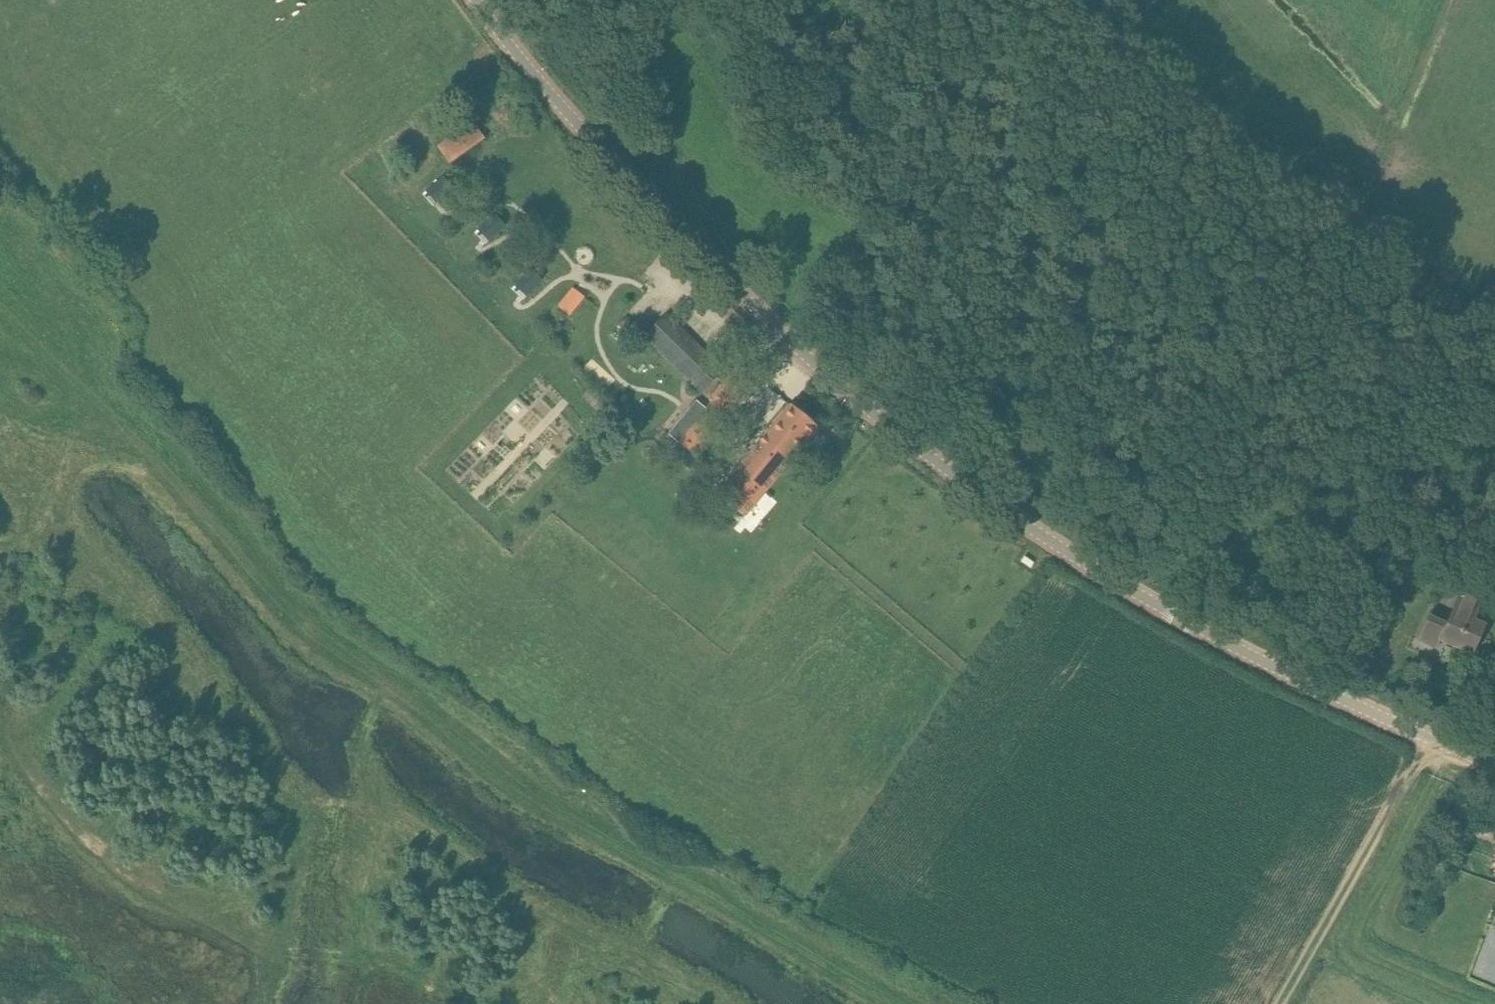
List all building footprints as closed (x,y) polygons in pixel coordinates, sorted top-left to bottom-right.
[(485,138),(473,121),(437,145),(450,164),(485,138)] [(451,199),(462,187),(447,173),(436,185),(451,199)] [(494,240),(505,228),(491,214),(480,226),(494,240)] [(575,289),(560,307),(571,315),(585,297),(575,289)] [(667,313),(653,328),(644,337),(702,393),(724,370),(667,313)] [(757,376),(740,362),(714,394),(717,396),(709,406),(704,402),(675,438),(695,454),(757,376)] [(818,427),(791,404),(716,494),(744,518),(818,427)] [(1430,615),(1419,639),(1436,647),(1440,639),(1441,640),(1442,637),(1455,643),(1451,651),(1470,659),(1472,653),(1485,625),(1469,617),(1476,602),(1460,595),(1448,624),(1430,615)]
